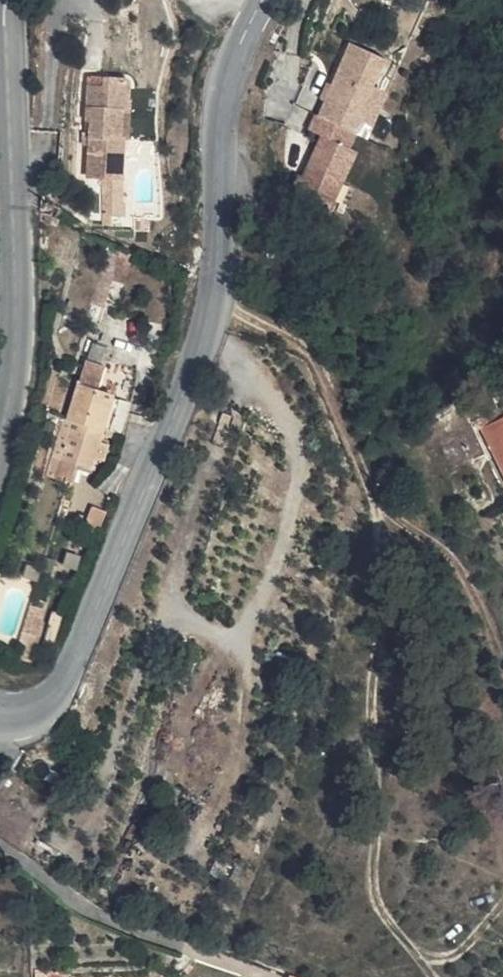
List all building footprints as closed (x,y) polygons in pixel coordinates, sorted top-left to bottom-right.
[(317,111),(312,109),(303,127),(317,134),(299,173),(294,185),(291,191),(323,208),(350,150),(344,146),(352,128),(365,134),(399,59),(351,37),(317,111)] [(108,71),(91,70),(90,84),(108,85),(108,71)] [(129,73),(108,71),(108,85),(90,84),(88,116),(96,117),(93,175),(127,177),(130,137),(124,136),(126,107),(132,108),(134,82),(129,73)] [(130,137),(132,108),(126,107),(124,136),(130,137)] [(299,173),(293,170),(287,182),(294,185),(299,173)] [(71,323),(63,320),(57,340),(64,341),(71,323)] [(63,347),(57,345),(52,362),(57,363),(63,347)] [(71,411),(74,412),(108,423),(120,389),(102,383),(108,364),(90,358),(71,411)] [(128,392),(120,389),(108,423),(116,425),(128,392)] [(473,424),(502,483),(502,408),(473,424)] [(71,411),(66,409),(48,468),(72,475),(78,456),(62,451),(74,412),(71,411)] [(108,423),(74,412),(62,451),(78,456),(94,463),(99,449),(106,452),(116,425),(108,423)] [(43,628),(28,623),(20,652),(35,656),(43,628)]
